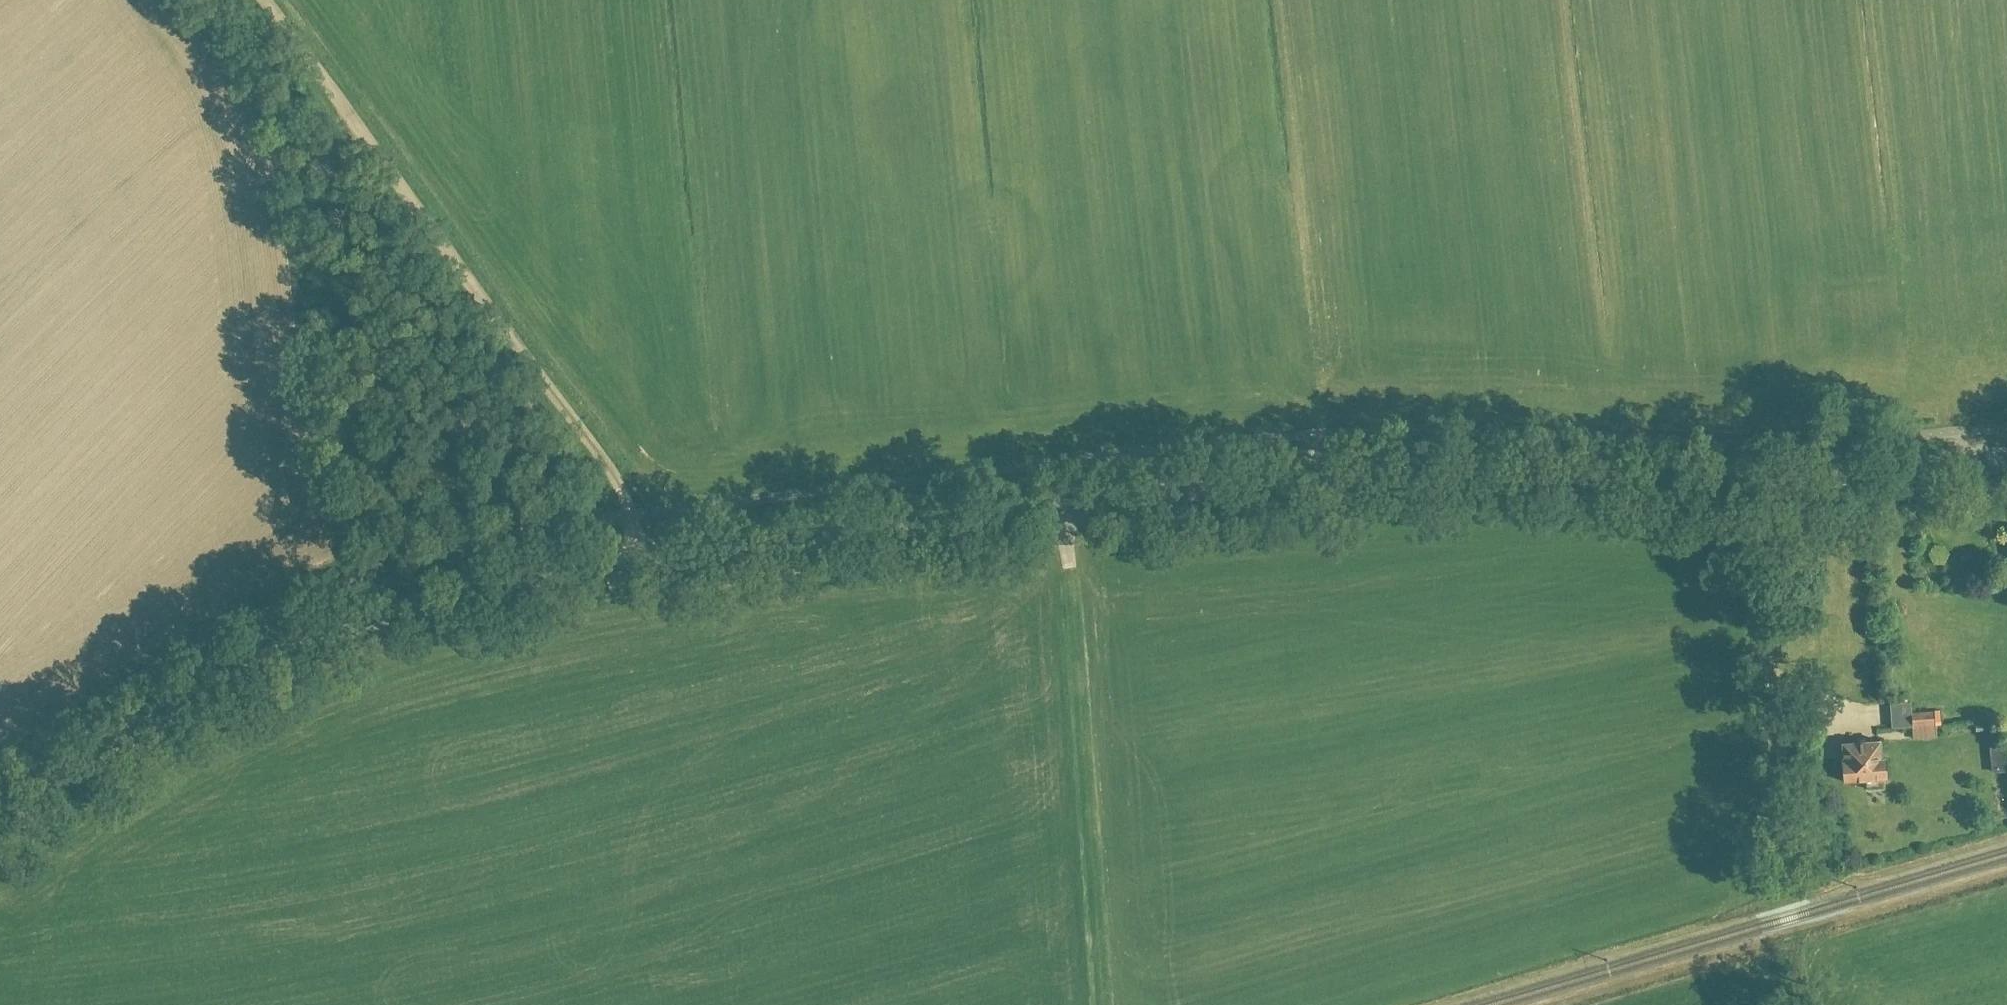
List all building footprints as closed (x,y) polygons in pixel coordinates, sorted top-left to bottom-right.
[(2001,578),(1986,579),(1987,594),(2002,592),(2001,578)] [(1912,711),(1913,726),(1914,739),(1936,737),(1936,725),(1944,724),(1943,710),(1935,710),(1912,711)] [(1880,741),(1842,744),(1843,762),(1844,782),(1866,781),(1867,789),(1883,788),(1882,779),(1886,779),(1884,759),(1881,760),(1880,741)]
